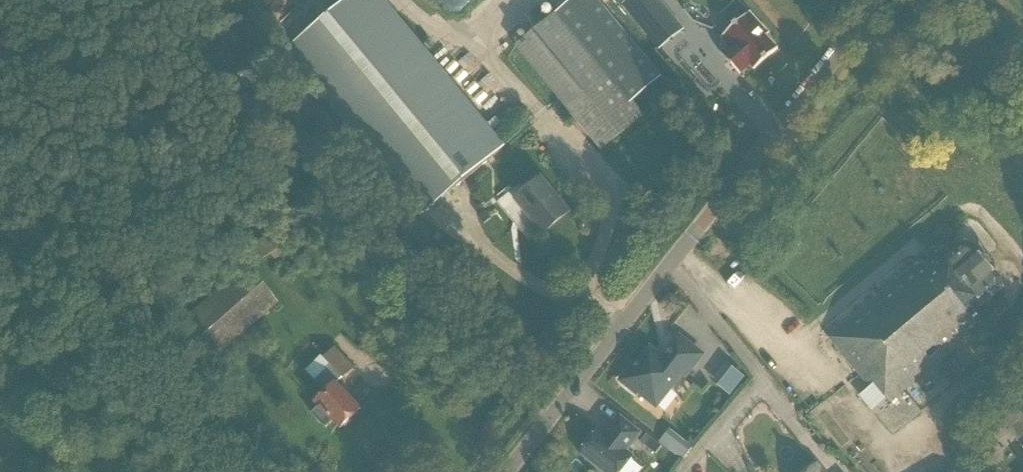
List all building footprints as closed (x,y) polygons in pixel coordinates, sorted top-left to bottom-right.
[(288,49),(405,192),(430,172),(448,194),(503,149),(380,0),(348,0),(288,49)] [(484,2),(482,0),(433,0),(453,26),(484,2)] [(598,0),(574,0),(517,47),(602,150),(644,116),(633,102),(662,78),(598,0)] [(659,50),(684,29),(660,0),(619,0),(659,50)] [(777,48),(766,35),(769,33),(749,11),(720,37),(728,45),(720,52),(740,74),(751,64),(755,68),(777,48)] [(546,182),(534,192),(531,188),(516,200),(526,213),(530,210),(546,230),(543,233),(544,234),(570,212),(546,182)] [(1003,287),(1001,278),(996,272),(988,269),(982,263),(981,254),(975,247),(967,244),(966,243),(943,263),(936,254),(926,263),(922,259),(829,337),(870,387),(875,383),(892,403),(949,355),(946,351),(987,317),(980,308),(1004,288),(1003,287)] [(248,263),(173,329),(204,365),(280,300),(248,263)] [(669,354),(674,358),(669,364),(650,349),(637,366),(635,364),(621,381),(638,394),(640,392),(657,405),(681,375),(685,378),(703,356),(681,338),(669,354)] [(336,348),(325,358),(332,366),(316,381),(326,392),(315,403),(320,407),(313,414),(326,428),(334,421),(341,429),(343,426),(347,427),(352,422),(352,418),(361,408),(337,383),(343,377),(344,378),(355,367),(336,348)] [(999,367),(967,393),(984,413),(992,406),(1000,416),(1013,406),(1005,396),(1015,387),(999,367)] [(599,429),(580,453),(604,471),(621,471),(634,456),(628,451),(642,433),(622,417),(607,435),(599,429)] [(1008,432),(1022,449),(1022,419),(1008,432)] [(659,441),(682,459),(692,446),(669,428),(659,441)]
